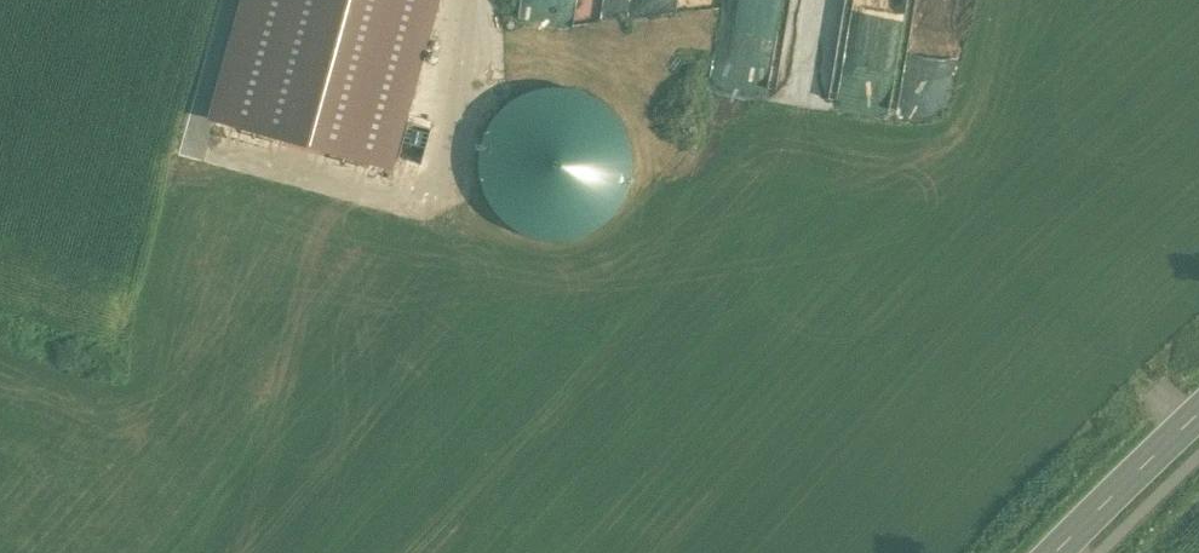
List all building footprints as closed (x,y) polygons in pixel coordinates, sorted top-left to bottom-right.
[(204,126),(385,176),(433,0),(238,0),(204,126)] [(614,199),(628,145),(605,98),(553,84),(496,112),(483,161),(505,206),(565,222),(614,199)]
